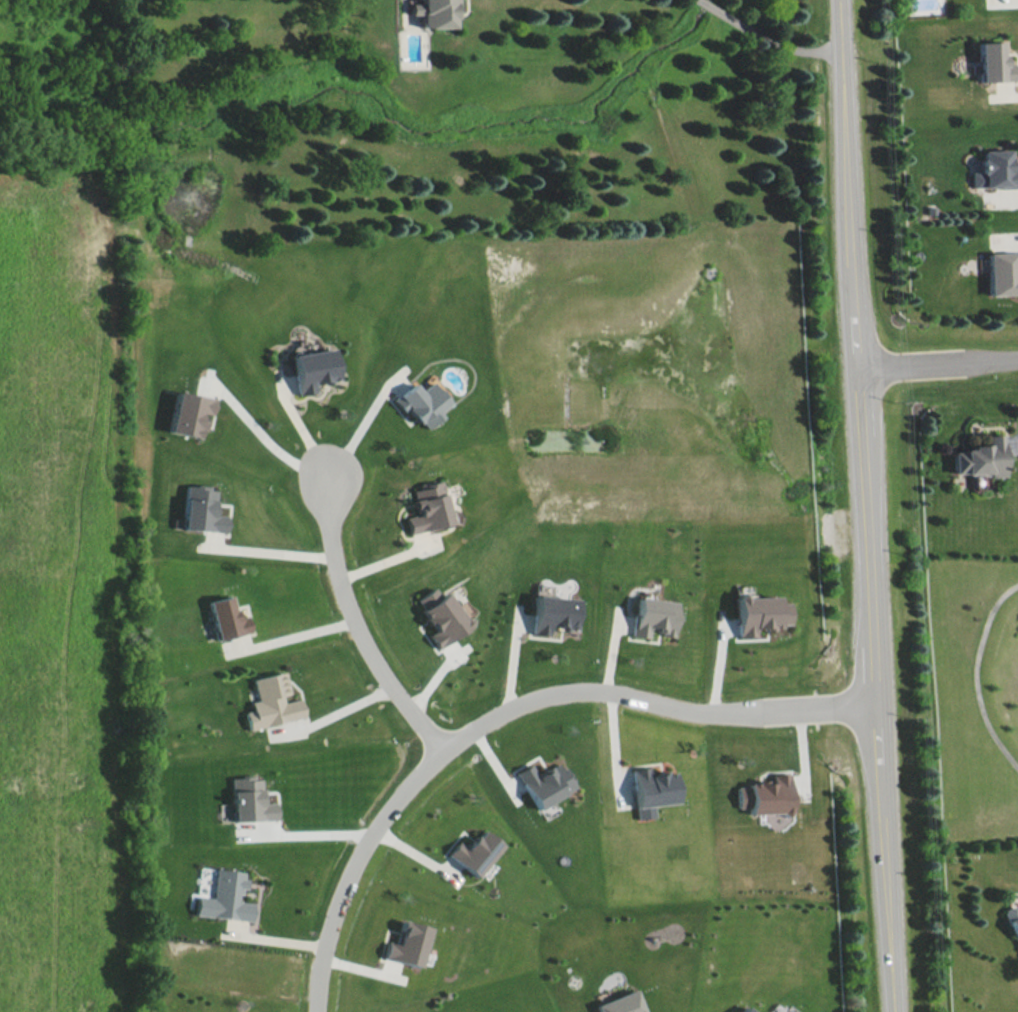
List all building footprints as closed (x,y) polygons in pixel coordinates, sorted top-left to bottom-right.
[(410,2),(410,14),(421,14),(421,27),(454,27),(453,18),(460,18),(460,0),(417,0),(417,2),(410,2)] [(975,42),(976,81),(1011,80),(1011,62),(1001,63),(1000,41),(975,42)] [(1017,186),(1017,168),(1006,168),(1006,149),(977,149),(978,171),(968,172),(969,187),(1017,186)] [(1016,269),(1017,269),(1017,251),(986,252),(987,294),(1017,294),(1016,269)] [(330,349),(289,353),(294,394),(312,392),(310,382),(333,379),(330,349)] [(411,382),(393,396),(421,431),(439,416),(434,411),(446,401),(429,381),(417,390),(411,382)] [(168,431),(197,436),(201,413),(210,414),(213,397),(175,391),(168,431)] [(1002,476),(1000,434),(983,434),(984,447),(951,448),(952,474),(987,473),(987,476),(1002,476)] [(407,533),(449,523),(439,480),(409,487),(415,514),(403,517),(407,533)] [(182,529),(225,531),(226,515),(214,514),(216,487),(185,485),(182,529)] [(435,647),(468,626),(445,591),(438,595),(432,587),(413,599),(433,630),(427,634),(435,647)] [(207,601),(217,639),(250,631),(246,615),(237,617),(232,595),(207,601)] [(574,598),(534,595),(530,633),(546,635),(547,624),(555,624),(555,629),(571,630),(574,598)] [(787,626),(786,602),(775,602),(774,595),(733,596),(735,637),(752,636),(751,627),(787,626)] [(671,633),(674,600),(634,597),(631,636),(646,637),(646,631),(671,633)] [(252,678),(256,699),(249,701),(251,709),(244,710),(248,729),(303,717),(299,698),(282,701),(281,695),(288,693),(283,671),(252,678)] [(573,788),(559,760),(534,773),(529,764),(514,771),(534,808),(573,788)] [(672,771),(648,773),(647,766),(631,768),(635,818),(653,817),(652,804),(675,802),(672,771)] [(747,813),(787,812),(786,773),(769,774),(770,782),(735,783),(736,807),(747,807),(747,813)] [(230,777),(232,821),(276,819),(275,802),(263,802),(262,776),(230,777)] [(457,841),(446,853),(473,876),(500,846),(480,829),(464,847),(457,841)] [(193,914),(250,920),(251,902),(235,901),(235,893),(242,893),(244,871),(214,868),(211,897),(196,895),(193,914)] [(1014,906),(1013,904),(1001,908),(1017,954),(1017,904),(1014,906)] [(420,965),(428,925),(400,920),(395,942),(386,941),(383,958),(420,965)] [(633,989),(594,1003),(597,1011),(641,1011),(633,989)]
